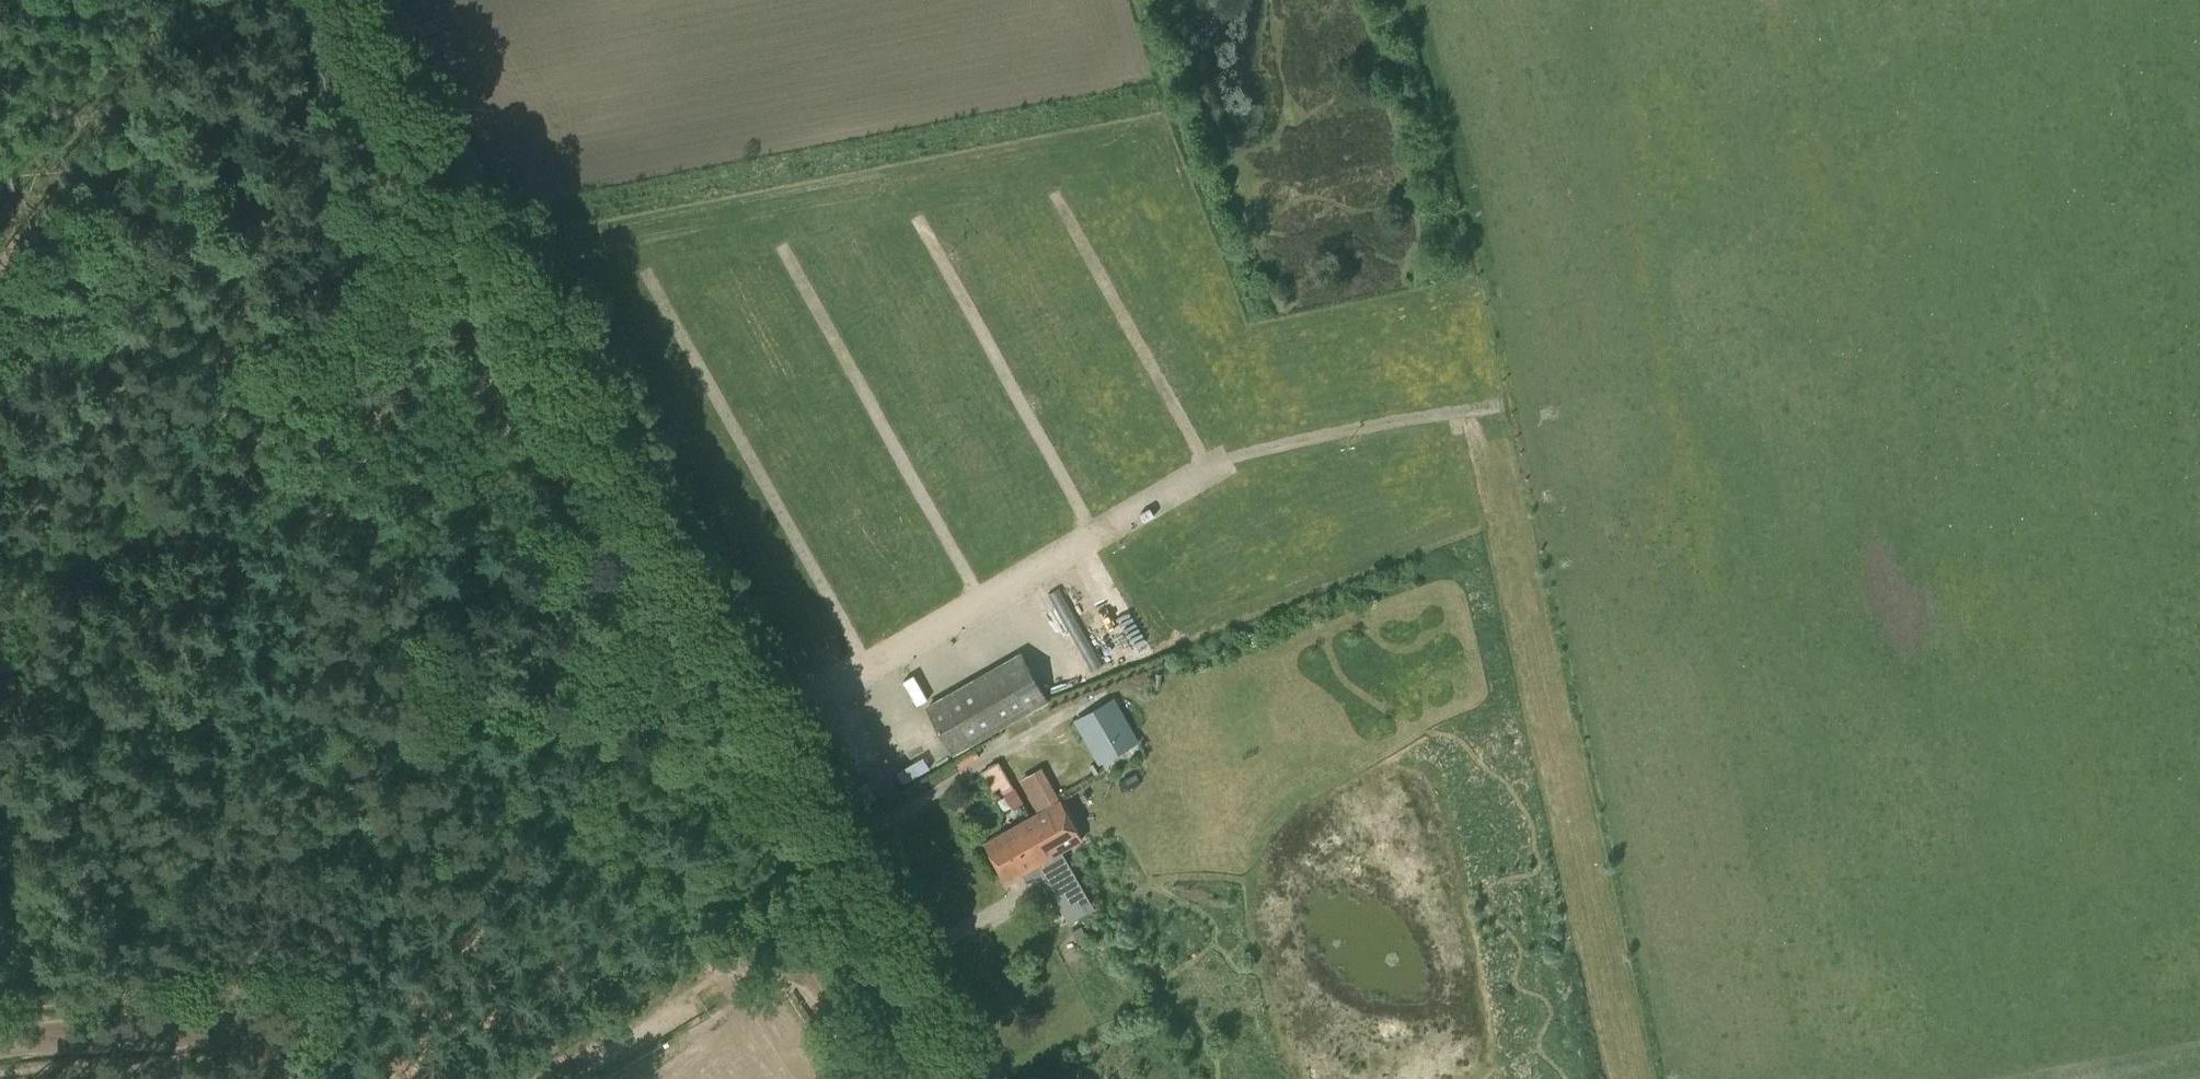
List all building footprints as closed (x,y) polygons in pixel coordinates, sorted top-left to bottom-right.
[(955,752),(1046,699),(1020,654),(929,706),(955,752)] [(913,674),(903,678),(913,703),(923,699),(913,674)] [(1077,719),(1074,720),(1099,764),(1139,740),(1114,697),(1077,719)] [(975,749),(956,760),(960,768),(980,756),(975,749)] [(1000,761),(983,771),(993,789),(1001,785),(1006,795),(1016,789),(1000,761)] [(1018,775),(1028,804),(1053,796),(1043,767),(1018,775)] [(1016,789),(1006,795),(1013,807),(1023,801),(1016,789)] [(1028,880),(1049,867),(1044,858),(1081,837),(1059,800),(986,842),(1008,879),(1023,871),(1028,880)] [(1084,889),(1059,903),(1070,923),(1095,908),(1084,889)] [(1082,926),(1073,931),(1079,942),(1088,937),(1082,926)]
